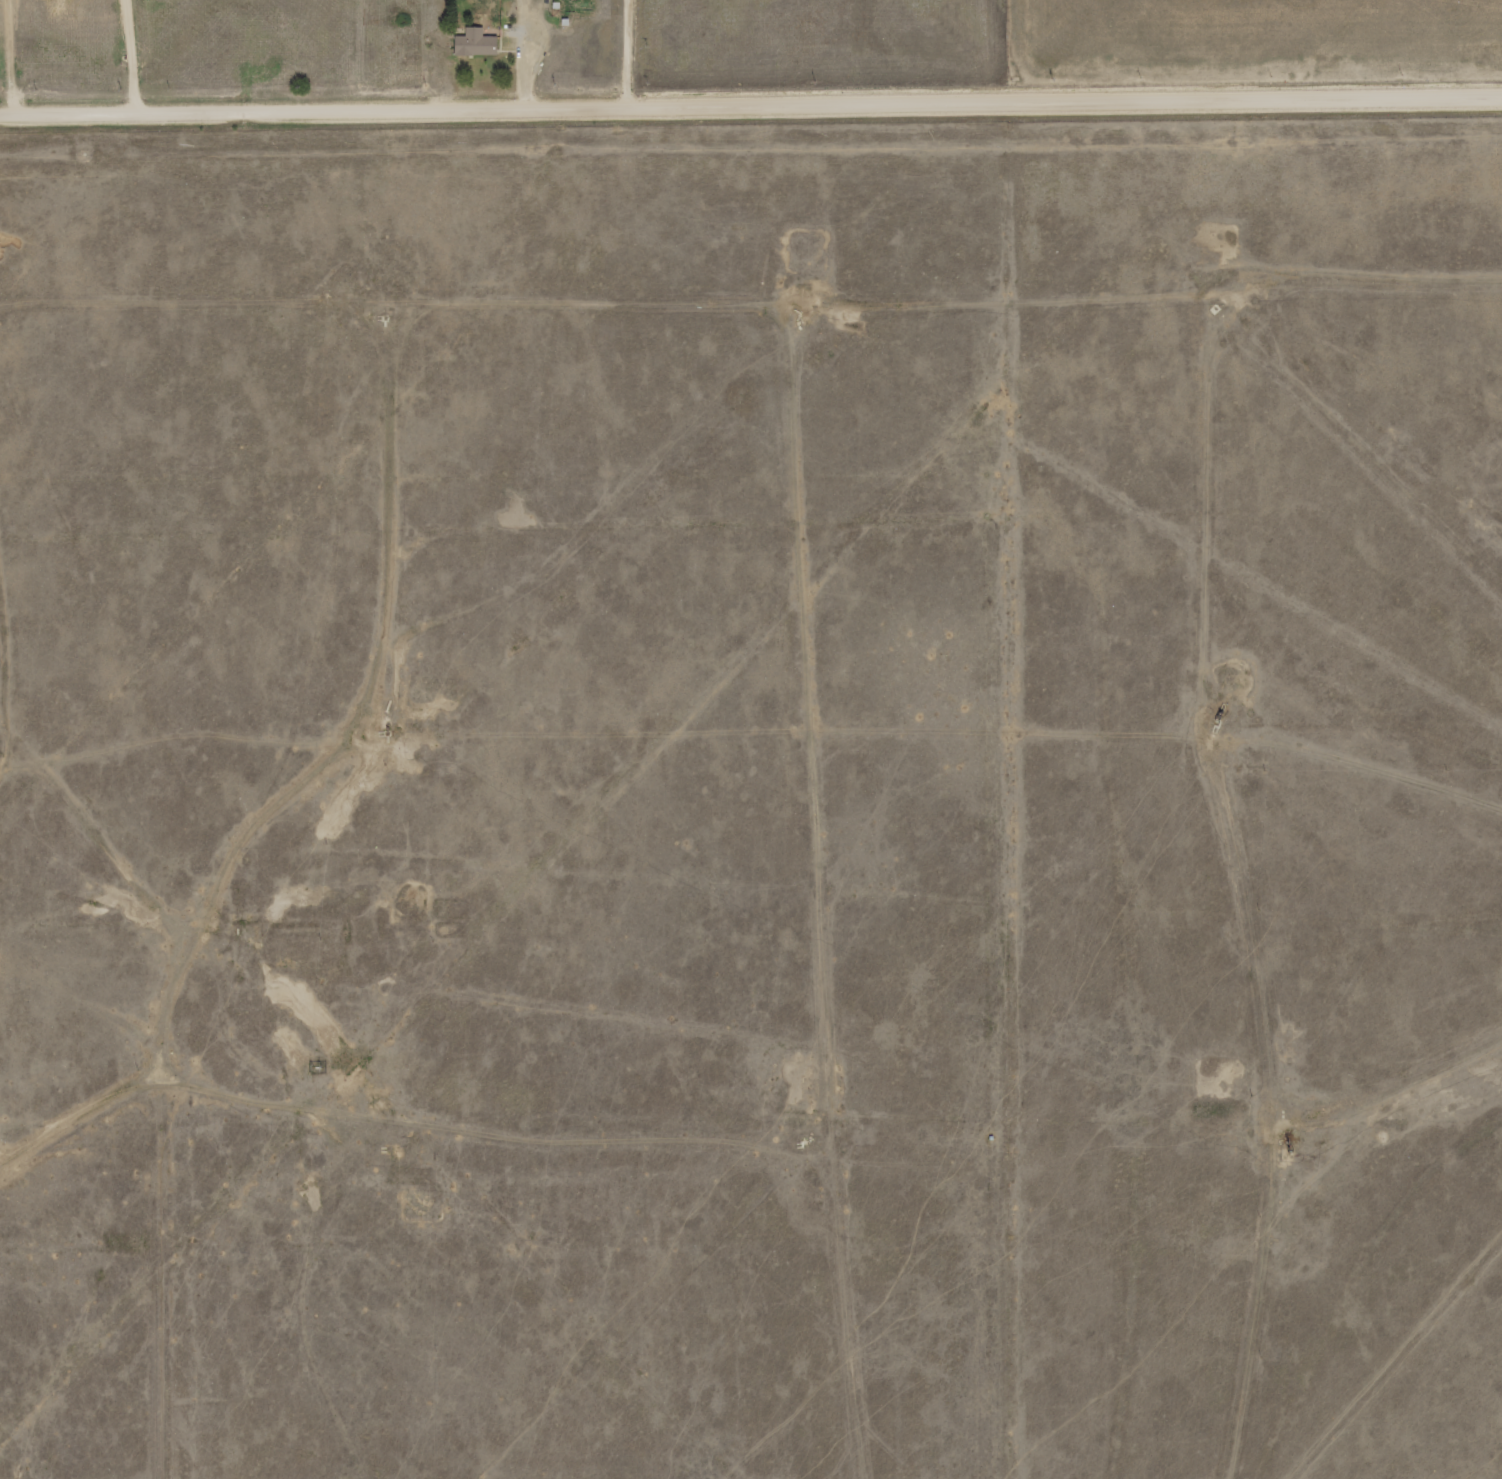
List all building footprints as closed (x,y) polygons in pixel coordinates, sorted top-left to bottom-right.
[(484,36),(484,26),(466,27),(467,35),(455,35),(456,54),(498,53),(497,35),(484,36)]
